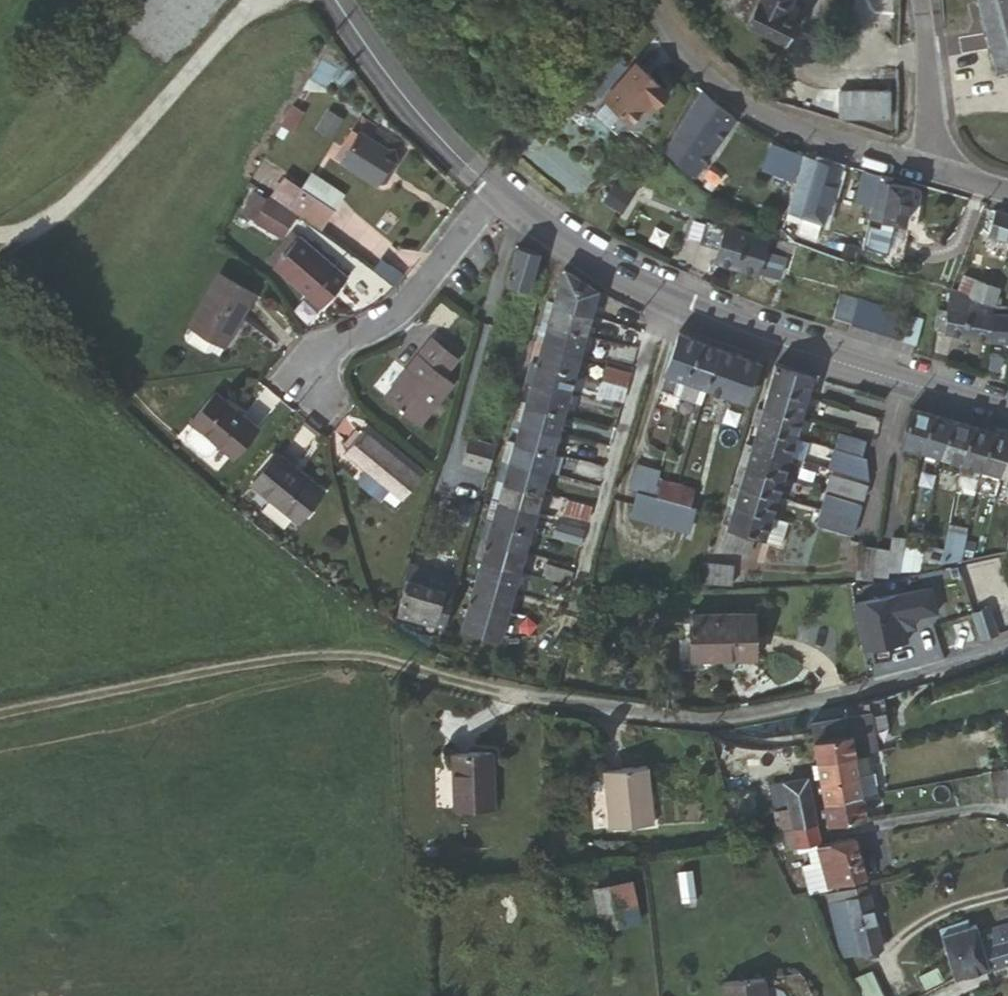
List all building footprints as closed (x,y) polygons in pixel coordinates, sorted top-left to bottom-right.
[(754,15),(753,17),(791,40),(803,18),(791,12),(798,0),(763,0),(759,6),(754,15)] [(982,4),(985,3),(988,15),(985,16),(986,21),(989,20),(991,32),(989,32),(990,37),(993,36),(996,49),(993,50),(994,53),(997,53),(1000,67),(997,68),(998,71),(1001,70),(1001,73),(1004,72),(1004,74),(1007,73),(1007,71),(1007,70),(1007,0),(981,0),(982,4)] [(747,11),(754,15),(759,6),(752,1),(747,11)] [(636,58),(602,91),(630,118),(650,97),(652,100),(665,87),(636,58)] [(341,74),(326,60),(310,78),(324,91),(341,74)] [(895,88),(847,86),(845,113),(894,116),(895,88)] [(717,102),(701,89),(675,134),(687,143),(717,102)] [(717,102),(687,143),(674,161),(693,175),(736,116),(717,102)] [(337,140),(345,118),(325,111),(318,134),(337,140)] [(335,157),(377,182),(389,163),(395,162),(394,155),(402,143),(360,117),(335,157)] [(788,178),(798,151),(784,145),(774,172),(788,178)] [(786,210),(817,220),(820,221),(837,168),(803,156),(785,210),(786,210)] [(872,204),(880,174),(863,169),(856,199),(872,204)] [(888,183),(890,176),(880,174),(872,204),(868,217),(879,219),(886,183),(888,183)] [(286,178),(273,197),(288,207),(292,210),(304,191),(286,178)] [(621,186),(615,183),(611,188),(618,192),(621,186)] [(909,187),(888,183),(886,183),(879,219),(882,219),(892,221),(902,223),(909,187)] [(618,192),(611,188),(590,220),(602,228),(624,196),(618,192)] [(304,191),(292,210),(314,225),(321,229),(333,211),(304,191)] [(256,193),(245,212),(284,235),(296,215),(256,193)] [(785,210),(783,217),(798,222),(795,231),(813,236),(817,220),(786,210),(785,210)] [(994,211),(988,235),(1007,240),(1007,214),(994,211)] [(879,219),(868,217),(865,228),(880,230),(882,219),(879,219)] [(865,228),(859,248),(887,253),(892,221),(882,219),(880,230),(865,228)] [(892,221),(887,253),(903,254),(908,225),(902,223),(892,221)] [(714,261),(736,267),(747,232),(725,226),(714,261)] [(322,305),(350,273),(303,231),(275,262),(322,305)] [(747,232),(736,267),(757,273),(763,253),(768,238),(753,234),(747,232)] [(847,256),(850,246),(842,244),(839,253),(847,256)] [(528,289),(539,252),(518,245),(507,283),(528,289)] [(763,253),(757,273),(778,279),(784,259),(763,253)] [(563,268),(554,302),(590,312),(597,289),(579,279),(563,268)] [(224,335),(231,340),(261,291),(229,270),(197,319),(198,319),(224,335)] [(960,289),(970,293),(975,282),(964,277),(960,289)] [(975,300),(992,308),(997,309),(999,302),(995,300),(998,291),(975,282),(970,293),(969,297),(975,300)] [(943,331),(970,336),(975,300),(969,297),(949,289),(946,312),(943,331)] [(833,318),(853,324),(858,300),(837,295),(833,318)] [(858,300),(853,324),(880,330),(885,306),(858,300)] [(990,340),(991,340),(992,308),(975,300),(970,336),(990,340)] [(554,302),(548,323),(584,333),(590,312),(554,302)] [(900,335),(904,311),(888,307),(883,332),(900,335)] [(1007,342),(1007,310),(997,309),(992,308),(991,340),(1007,342)] [(935,329),(943,331),(946,312),(938,310),(935,329)] [(915,340),(922,317),(908,313),(901,336),(915,340)] [(224,335),(198,319),(193,326),(196,334),(217,346),(224,335)] [(542,343),(579,353),(584,333),(548,323),(542,343)] [(700,339),(680,331),(665,375),(681,380),(686,382),(700,339)] [(224,351),(231,340),(224,335),(217,346),(224,351)] [(721,347),(700,339),(686,382),(701,387),(706,389),(707,389),(721,347)] [(439,340),(425,357),(449,378),(464,362),(439,340)] [(542,343),(537,363),(574,373),(579,353),(542,343)] [(759,361),(721,347),(707,389),(745,403),(759,361)] [(449,378),(425,357),(389,397),(420,424),(455,384),(449,378)] [(522,381),(531,384),(537,363),(527,360),(522,381)] [(537,363),(531,384),(568,394),(574,373),(537,363)] [(814,377),(775,366),(769,386),(808,397),(814,377)] [(602,378),(626,385),(629,375),(604,368),(602,378)] [(681,380),(665,375),(660,393),(675,397),(681,380)] [(601,381),(625,388),(626,385),(602,378),(601,381)] [(686,382),(681,380),(675,397),(680,399),(686,382)] [(522,381),(517,400),(526,403),(531,384),(522,381)] [(599,392),(623,398),(625,388),(601,381),(599,392)] [(701,387),(686,382),(680,399),(696,404),(701,387)] [(526,403),(562,413),(568,394),(531,384),(526,403)] [(808,397),(769,386),(763,406),(802,418),(808,397)] [(701,406),(707,389),(706,389),(701,387),(696,404),(701,406)] [(257,423),(213,389),(189,419),(233,453),(257,423)] [(511,421),(520,423),(526,403),(517,400),(511,421)] [(520,423),(556,433),(562,413),(526,403),(520,423)] [(796,439),(802,418),(763,406),(757,427),(796,439)] [(931,414),(910,407),(900,445),(919,451),(931,414)] [(951,420),(931,414),(919,451),(941,457),(951,420)] [(951,420),(941,457),(960,463),(972,426),(951,420)] [(506,439),(515,442),(520,423),(511,421),(506,439)] [(520,423),(515,442),(551,452),(556,433),(520,423)] [(960,463),(981,468),(991,431),(972,426),(960,463)] [(751,447),(790,458),(796,439),(757,427),(751,447)] [(367,429),(348,451),(402,499),(421,476),(367,429)] [(1003,475),(1007,458),(1007,436),(991,431),(981,468),(1003,475)] [(840,433),(835,450),(862,458),(866,442),(840,433)] [(488,472),(492,458),(496,445),(468,437),(461,463),(488,472)] [(500,460),(509,463),(515,442),(506,439),(500,460)] [(515,442),(509,463),(545,473),(551,452),(515,442)] [(738,464),(745,466),(751,447),(743,444),(738,464)] [(745,466),(784,478),(790,458),(751,447),(745,466)] [(279,449),(254,480),(298,515),(323,484),(279,449)] [(862,458),(835,450),(828,469),(871,480),(865,459),(862,458)] [(551,452),(545,473),(556,476),(563,455),(551,452)] [(599,481),(603,466),(579,460),(575,474),(599,481)] [(509,463),(504,482),(540,492),(545,473),(509,463)] [(732,483),(740,485),(745,466),(738,464),(732,483)] [(740,485),(779,497),(784,478),(745,466),(740,485)] [(635,470),(629,488),(643,493),(657,498),(660,488),(656,487),(658,478),(658,477),(635,470)] [(829,474),(825,490),(861,501),(865,484),(829,474)] [(673,503),(678,484),(658,478),(656,487),(660,488),(657,498),(665,500),(673,503)] [(490,500),(498,502),(504,482),(495,480),(490,500)] [(498,502),(535,512),(540,492),(504,482),(498,502)] [(732,483),(726,504),(734,506),(740,485),(732,483)] [(701,492),(678,484),(673,503),(690,507),(693,497),(698,499),(701,492)] [(861,501),(865,502),(869,486),(865,484),(861,501)] [(734,506),(773,517),(779,497),(740,485),(734,506)] [(657,498),(643,493),(639,507),(660,513),(665,500),(657,498)] [(827,495),(823,510),(859,520),(864,505),(827,495)] [(591,506),(565,499),(561,513),(587,521),(591,506)] [(485,520),(493,523),(498,502),(490,500),(485,520)] [(690,507),(673,503),(665,500),(660,513),(660,517),(682,523),(687,519),(690,507)] [(498,502),(493,523),(529,533),(535,512),(498,502)] [(734,506),(726,504),(720,525),(728,527),(734,506)] [(767,538),(773,517),(734,506),(728,527),(754,535),(767,538)] [(859,520),(823,510),(818,524),(854,535),(859,520)] [(787,521),(773,517),(767,538),(781,541),(787,521)] [(493,523),(488,541),(523,551),(529,533),(493,523)] [(554,540),(579,547),(584,532),(558,525),(554,540)] [(748,555),(754,535),(728,527),(722,548),(748,555)] [(944,547),(941,561),(964,557),(969,531),(948,527),(944,547)] [(882,574),(890,576),(890,570),(911,570),(913,537),(895,534),(892,547),(885,547),(882,574)] [(911,571),(921,569),(922,564),(925,544),(926,539),(913,537),(911,570),(911,571)] [(482,561),(518,572),(523,551),(488,541),(482,561)] [(858,576),(873,578),(873,573),(877,545),(863,543),(858,576)] [(922,564),(941,561),(944,547),(925,544),(922,564)] [(885,546),(877,545),(873,573),(882,574),(885,547),(885,546)] [(476,582),(512,591),(518,572),(482,561),(476,582)] [(539,578),(568,586),(572,571),(543,563),(539,578)] [(705,585),(740,581),(739,563),(704,567),(705,585)] [(403,602),(439,612),(441,612),(447,591),(408,580),(401,601),(403,602)] [(500,637),(512,591),(476,582),(464,628),(500,637)] [(436,627),(439,612),(403,602),(399,615),(436,627)] [(980,638),(998,632),(990,606),(972,612),(974,619),(980,638)] [(737,664),(761,663),(760,642),(759,618),(694,620),(695,662),(737,660),(737,664)] [(958,646),(975,640),(968,620),(967,619),(951,625),(958,646)] [(975,640),(980,638),(974,619),(968,620),(975,640)] [(835,733),(856,729),(860,752),(879,749),(873,713),(833,721),(835,733)] [(654,737),(656,725),(642,723),(641,734),(654,737)] [(853,733),(815,739),(818,760),(856,754),(853,733)] [(475,746),(449,747),(452,804),(492,804),(491,745),(475,746)] [(821,780),(860,774),(875,771),(871,751),(856,754),(818,760),(818,762),(820,777),(821,780)] [(654,822),(645,763),(601,767),(608,827),(654,822)] [(1007,791),(1007,774),(1007,767),(990,770),(996,794),(1007,791)] [(863,794),(860,774),(821,780),(824,800),(863,794)] [(788,803),(812,800),(808,777),(783,781),(785,791),(788,803)] [(779,792),(781,805),(788,803),(785,791),(779,792)] [(866,815),(863,794),(824,800),(828,821),(866,815)] [(816,823),(812,800),(788,803),(793,827),(816,823)] [(819,841),(816,823),(793,827),(797,845),(819,841)] [(821,867),(860,856),(854,838),(818,845),(816,851),(819,862),(821,867)] [(866,877),(860,856),(821,867),(823,874),(827,888),(866,877)] [(595,908),(635,902),(631,877),(591,883),(595,908)] [(866,883),(827,893),(829,904),(838,902),(837,896),(863,889),(865,895),(868,894),(866,883)] [(838,902),(865,895),(863,889),(837,896),(838,902)] [(856,945),(880,938),(868,894),(865,895),(838,902),(829,904),(835,926),(850,922),(854,936),(856,945)] [(958,930),(971,926),(969,917),(956,921),(958,930)] [(850,922),(835,926),(838,939),(854,936),(850,922)] [(1002,940),(1007,938),(1007,923),(997,926),(1002,940)] [(984,946),(980,931),(977,924),(971,926),(958,930),(952,932),(965,976),(990,968),(984,946)] [(1002,940),(997,926),(980,931),(984,946),(1002,940)] [(841,948),(856,945),(854,936),(838,939),(841,948)] [(1002,940),(984,946),(990,968),(1007,962),(1007,938),(1002,940)] [(859,995),(882,995),(869,970),(850,978),(859,995)] [(767,977),(725,982),(727,995),(770,995),(767,977)]
